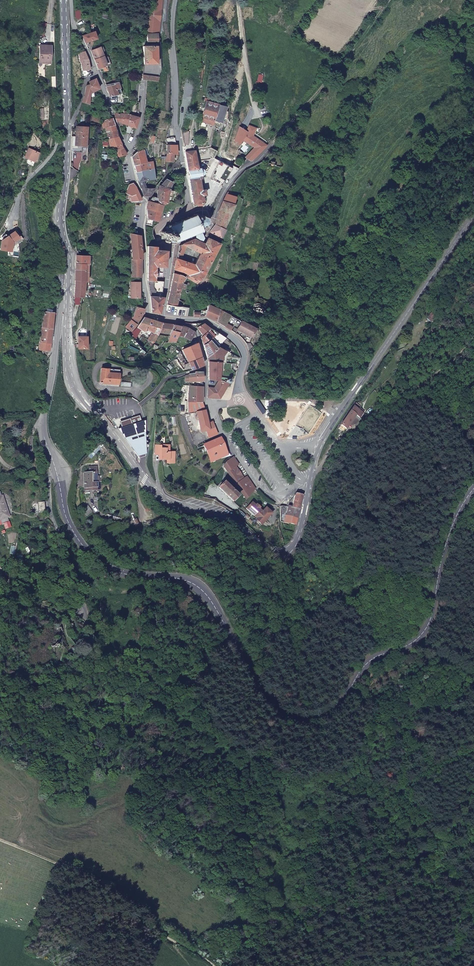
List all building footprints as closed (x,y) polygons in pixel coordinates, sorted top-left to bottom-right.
[(163,0),(152,0),(148,32),(160,31),(163,0)] [(159,64),(159,34),(148,33),(148,46),(144,46),(144,64),(159,64)] [(99,44),(97,38),(86,40),(91,52),(93,51),(93,46),(99,44)] [(50,51),(41,50),(40,67),(50,67),(50,51)] [(94,53),(98,63),(105,61),(102,51),(95,53),(94,53)] [(94,71),(86,56),(80,59),(87,74),(94,71)] [(98,63),(101,72),(105,70),(107,74),(109,73),(108,70),(106,62),(105,61),(98,63)] [(97,93),(103,91),(99,82),(93,85),(95,87),(97,93)] [(110,90),(113,98),(119,96),(118,91),(122,90),(120,85),(116,86),(116,87),(110,90)] [(86,105),(94,105),(97,93),(95,87),(91,90),(86,105)] [(223,126),(233,113),(217,109),(208,122),(217,124),(223,126)] [(121,124),(129,126),(131,115),(119,117),(121,124)] [(138,130),(141,118),(131,115),(129,126),(138,130)] [(103,123),(104,134),(107,133),(118,131),(115,119),(102,121),(103,123)] [(251,134),(255,137),(259,129),(253,125),(248,132),(251,134)] [(90,140),(89,128),(78,129),(80,139),(76,139),(77,150),(87,149),(87,141),(90,140)] [(107,133),(108,141),(121,138),(118,131),(107,133)] [(256,147),(261,141),(255,137),(251,134),(248,132),(245,140),(256,147)] [(128,155),(125,149),(121,138),(108,141),(110,153),(111,152),(114,160),(128,155)] [(176,140),(174,140),(169,140),(169,147),(168,147),(167,160),(173,160),(174,155),(178,155),(178,151),(178,147),(175,147),(176,140)] [(252,162),(268,146),(261,141),(256,147),(246,159),(248,161),(252,162)] [(31,160),(36,161),(41,151),(40,150),(41,145),(33,145),(33,149),(27,149),(25,159),(31,160)] [(195,204),(199,204),(200,206),(204,206),(202,195),(205,194),(204,188),(201,189),(198,176),(201,175),(201,173),(203,172),(202,169),(200,170),(200,168),(197,168),(194,153),(186,154),(195,204)] [(222,187),(226,179),(232,170),(220,164),(211,181),(222,187)] [(145,165),(137,167),(138,174),(147,173),(145,165)] [(147,173),(138,174),(141,183),(143,190),(148,190),(147,181),(147,177),(147,173)] [(171,185),(166,183),(162,187),(159,194),(158,199),(158,205),(161,206),(168,205),(171,185)] [(137,186),(135,184),(131,191),(135,204),(143,201),(142,196),(139,189),(137,186)] [(195,239),(180,245),(187,247),(200,252),(197,266),(184,262),(178,260),(177,263),(177,267),(176,270),(182,271),(182,278),(186,280),(196,284),(198,281),(201,281),(205,273),(219,243),(217,243),(220,237),(221,238),(225,229),(224,228),(235,204),(229,201),(230,198),(231,195),(228,194),(223,203),(215,223),(210,231),(204,243),(195,239)] [(158,205),(158,199),(153,198),(150,204),(149,210),(159,212),(161,206),(158,205)] [(153,221),(155,221),(158,221),(159,212),(149,210),(148,215),(150,215),(149,220),(153,221)] [(206,228),(209,227),(209,226),(208,223),(210,223),(210,221),(208,221),(207,218),(208,216),(206,217),(203,215),(203,213),(202,214),(199,214),(197,215),(196,213),(194,214),(195,216),(191,217),(190,216),(188,217),(189,219),(185,220),(184,219),(182,220),(182,221),(178,223),(177,222),(175,223),(176,224),(172,226),(172,224),(170,225),(171,226),(168,228),(169,230),(166,230),(164,231),(164,233),(168,233),(170,239),(168,241),(169,243),(173,241),(174,243),(176,242),(177,243),(178,243),(178,241),(181,239),(182,241),(185,240),(184,238),(188,237),(189,238),(191,237),(190,236),(194,234),(195,236),(197,235),(197,233),(200,232),(202,233),(203,232),(202,231),(206,229),(206,228)] [(148,263),(149,278),(155,279),(157,266),(158,249),(158,246),(156,245),(149,247),(148,263)] [(187,247),(180,245),(180,247),(179,252),(178,256),(178,260),(184,262),(187,247)] [(76,271),(85,271),(85,266),(88,266),(88,258),(77,257),(76,266),(76,271)] [(135,259),(135,277),(143,277),(143,258),(135,259)] [(55,286),(62,286),(64,270),(56,269),(55,286)] [(181,281),(182,278),(182,271),(176,270),(174,280),(181,281)] [(75,282),(83,283),(84,273),(85,271),(76,271),(75,282)] [(163,297),(165,280),(155,279),(149,278),(151,286),(153,301),(154,311),(161,312),(164,298),(163,297)] [(180,288),(186,280),(182,278),(181,281),(174,280),(169,305),(180,306),(180,303),(180,292),(180,288)] [(82,298),(83,283),(75,282),(73,297),(82,298)] [(135,290),(135,282),(134,282),(134,288),(133,298),(137,298),(142,298),(142,290),(135,290)] [(133,298),(134,288),(130,288),(128,304),(137,304),(137,298),(133,298)] [(183,306),(180,306),(169,305),(169,314),(182,315),(183,309),(183,307),(183,306)] [(142,308),(139,313),(131,323),(138,331),(143,317),(147,308),(142,308)] [(50,352),(52,324),(54,312),(43,310),(40,351),(50,352)] [(202,317),(195,316),(195,320),(215,322),(227,328),(232,319),(222,315),(210,312),(209,319),(202,319),(202,317)] [(166,322),(145,318),(141,326),(149,330),(155,333),(159,336),(162,330),(166,322)] [(170,323),(166,322),(162,330),(167,333),(170,323)] [(198,327),(206,333),(212,326),(204,323),(193,322),(192,325),(198,327)] [(258,330),(246,322),(241,331),(253,337),(258,330)] [(171,337),(176,339),(179,340),(180,336),(183,325),(175,323),(175,324),(172,335),(171,337)] [(183,325),(180,336),(186,338),(190,327),(183,325)] [(141,326),(139,332),(144,338),(149,330),(141,326)] [(203,336),(206,343),(211,338),(219,330),(213,326),(212,326),(206,333),(203,336)] [(186,338),(195,341),(198,339),(195,336),(197,332),(190,327),(186,338)] [(149,330),(144,338),(147,342),(155,333),(149,330)] [(87,337),(78,338),(78,350),(87,349),(87,337)] [(211,338),(206,343),(209,355),(216,344),(211,338)] [(199,341),(188,350),(191,362),(203,354),(199,341)] [(226,348),(216,344),(209,355),(210,362),(221,353),(226,348)] [(221,353),(210,362),(212,369),(212,377),(222,378),(224,370),(221,370),(222,362),(221,353)] [(191,362),(194,370),(205,363),(203,354),(191,362)] [(119,386),(122,372),(104,368),(102,382),(119,386)] [(231,379),(222,378),(216,386),(211,386),(210,395),(221,396),(226,389),(231,379)] [(191,400),(191,409),(200,408),(198,399),(191,400)] [(201,422),(201,427),(206,427),(208,433),(217,431),(215,424),(213,419),(210,419),(204,399),(198,399),(200,408),(200,409),(201,422)] [(254,401),(254,402),(260,411),(263,409),(257,400),(254,401)] [(355,415),(359,417),(364,411),(358,407),(357,409),(353,406),(342,424),(341,425),(346,428),(348,425),(355,415)] [(353,425),(356,423),(359,417),(355,415),(348,425),(353,425)] [(118,429),(138,457),(145,455),(145,425),(134,427),(134,424),(136,423),(131,417),(120,421),(121,427),(118,429)] [(221,441),(207,450),(216,466),(233,456),(230,452),(228,453),(221,441)] [(172,448),(157,448),(157,458),(161,458),(161,462),(170,462),(169,466),(176,466),(176,455),(172,455),(172,448)] [(233,461),(232,461),(227,468),(236,481),(238,483),(248,498),(258,489),(250,477),(247,479),(238,466),(241,464),(237,458),(233,461)] [(90,474),(92,492),(103,490),(101,478),(101,473),(90,474)] [(240,498),(227,484),(222,489),(235,502),(240,498)] [(296,493),(295,494),(292,507),(299,509),(303,494),(296,493)] [(259,515),(260,517),(267,509),(266,508),(263,511),(252,501),(247,507),(257,517),(259,515)] [(290,523),(296,524),(299,509),(292,507),(288,506),(286,514),(292,515),(290,523)] [(260,517),(265,521),(272,513),(267,509),(260,517)] [(281,521),(290,523),(292,515),(286,514),(281,512),(281,521)] [(8,519),(2,522),(4,527),(10,525),(8,519)] [(287,571),(280,567),(278,573),(283,576),(287,571)]
